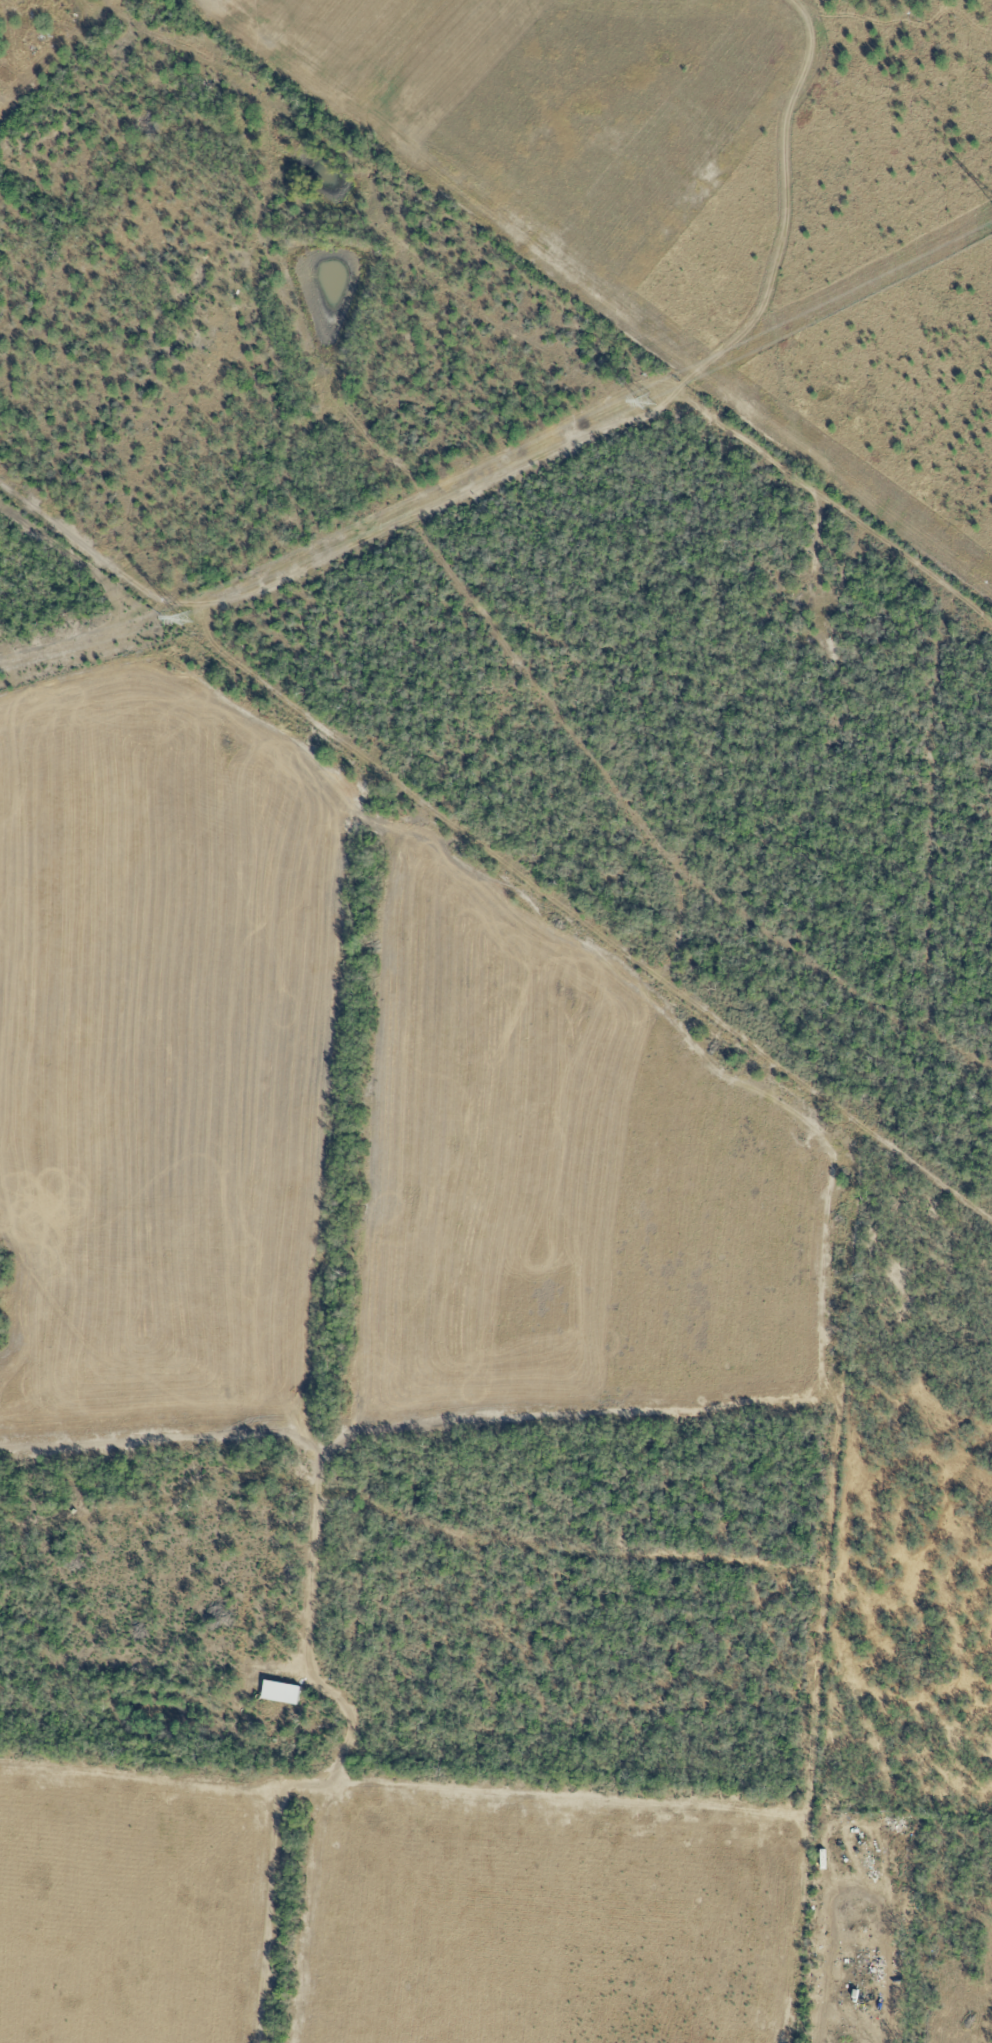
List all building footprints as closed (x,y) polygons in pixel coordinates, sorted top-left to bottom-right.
[(262,1698),(298,1705),(302,1686),(266,1679),(262,1698)]
